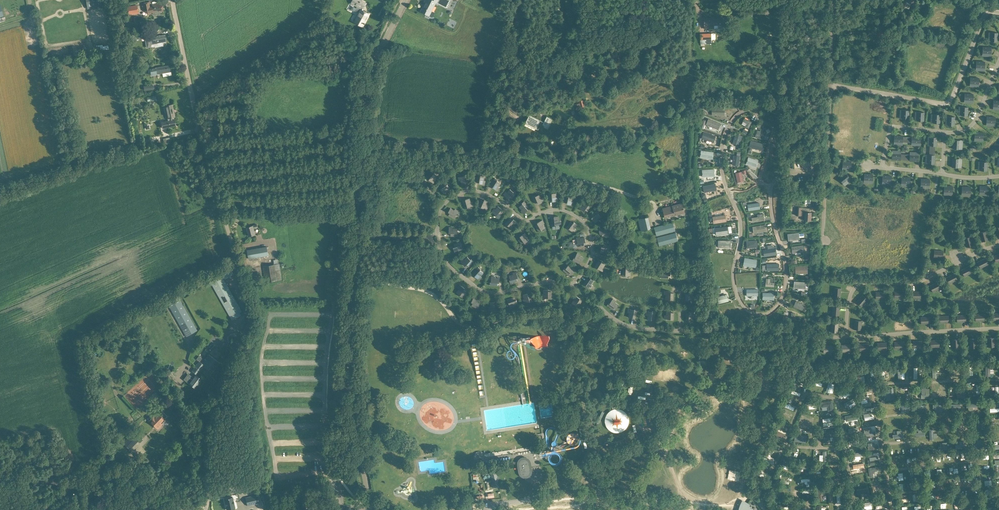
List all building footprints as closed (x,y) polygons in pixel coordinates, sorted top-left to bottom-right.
[(351,4),(357,7),(357,8),(355,11),(359,13),(360,13),(355,22),(359,24),(363,27),(367,19),(366,19),(368,13),(363,10),(364,8),(365,4),(360,1),(361,0),(360,0),(353,0),(351,4)] [(421,11),(425,13),(429,16),(432,17),(434,12),(432,11),(436,2),(439,4),(446,7),(449,9),(453,0),(425,0),(424,2),(425,2),(421,11)] [(150,2),(142,3),(143,11),(147,10),(148,14),(153,13),(153,15),(156,14),(156,15),(160,15),(159,12),(163,11),(162,3),(157,4),(152,5),(152,6),(149,7),(149,3),(150,2)] [(138,13),(138,12),(137,5),(127,7),(128,15),(138,13)] [(709,29),(709,25),(714,25),(714,29),(725,28),(725,24),(723,24),(723,18),(704,19),(704,29),(709,29)] [(135,35),(129,36),(130,41),(136,40),(145,38),(145,39),(147,48),(151,47),(155,46),(158,46),(162,45),(162,44),(162,42),(166,41),(166,42),(165,35),(160,36),(153,37),(148,38),(147,32),(135,35)] [(711,33),(700,34),(700,44),(712,43),(711,33)] [(170,65),(165,66),(156,68),(150,69),(151,75),(162,73),(163,76),(171,75),(171,72),(170,65)] [(578,108),(581,107),(581,109),(585,108),(585,106),(584,100),(579,101),(580,103),(577,104),(578,108)] [(172,104),(167,105),(165,106),(168,121),(161,122),(162,128),(175,125),(174,119),(172,120),(172,117),(175,117),(172,104)] [(548,129),(551,122),(553,120),(547,117),(544,122),(540,120),(529,115),(525,123),(526,123),(524,126),(534,131),(536,128),(538,130),(541,124),(542,125),(542,126),(548,129)] [(706,125),(718,130),(721,123),(709,118),(706,125)] [(744,118),(743,121),(747,124),(745,127),(749,129),(752,122),(744,118)] [(756,134),(755,138),(764,140),(765,137),(760,135),(761,131),(757,130),(756,134)] [(702,138),(714,143),(716,136),(704,132),(702,138)] [(735,134),(733,143),(739,145),(742,136),(735,134)] [(761,150),(763,144),(751,140),(749,147),(761,150)] [(701,150),(700,157),(713,159),(714,152),(701,150)] [(756,167),(758,161),(748,157),(746,164),(756,167)] [(714,169),(702,170),(703,177),(715,176),(714,169)] [(432,170),(430,172),(427,176),(430,178),(429,180),(433,183),(436,180),(435,179),(437,176),(434,173),(434,172),(432,170)] [(846,173),(839,179),(843,184),(850,178),(846,173)] [(469,181),(467,176),(467,174),(464,175),(464,176),(458,177),(459,181),(461,180),(462,185),(466,184),(466,182),(469,181)] [(477,174),(477,176),(476,181),(479,182),(479,183),(485,185),(486,181),(484,180),(485,176),(481,175),(481,174),(477,174)] [(495,178),(494,180),(491,184),(493,186),(492,187),(497,191),(500,188),(498,187),(501,183),(497,181),(498,180),(495,178)] [(446,181),(444,183),(440,186),(442,188),(440,189),(444,194),(447,192),(446,190),(450,188),(447,184),(448,184),(446,181)] [(704,193),(717,190),(715,183),(703,186),(704,193)] [(507,193),(506,192),(504,195),(508,198),(510,197),(512,199),(516,193),(514,191),(513,192),(510,189),(507,193)] [(549,192),(549,195),(549,200),(552,200),(552,201),(558,201),(558,197),(556,197),(556,193),(552,193),(552,192),(549,192)] [(566,194),(566,196),(564,201),(567,202),(566,204),(572,205),(573,202),(572,201),(573,197),(569,196),(569,195),(566,194)] [(544,202),(542,198),(541,199),(539,195),(535,196),(535,195),(532,197),(535,203),(538,202),(538,204),(544,202)] [(468,207),(473,206),(472,202),(471,202),(470,198),(465,199),(466,201),(463,202),(465,209),(468,208),(468,207)] [(481,200),(479,205),(478,207),(481,208),(481,207),(487,210),(488,206),(487,206),(488,201),(484,200),(483,201),(481,200)] [(526,203),(524,201),(522,203),(522,204),(519,206),(522,210),(521,211),(523,214),(528,210),(527,208),(529,206),(526,203)] [(582,205),(581,204),(579,208),(584,211),(585,210),(587,211),(592,205),(589,203),(588,204),(585,202),(582,205)] [(760,209),(759,202),(748,204),(749,211),(760,209)] [(665,218),(685,212),(682,203),(663,209),(665,218)] [(494,209),(492,212),(496,215),(496,216),(498,218),(503,212),(500,210),(502,209),(498,206),(495,210),(494,209)] [(797,207),(796,212),(796,215),(801,216),(804,216),(804,220),(811,221),(811,212),(809,212),(810,208),(797,207)] [(456,216),(458,211),(455,209),(454,210),(450,208),(448,212),(450,213),(448,215),(455,219),(456,216)] [(597,210),(595,211),(591,214),(593,217),(591,218),(595,223),(598,221),(597,219),(601,217),(598,213),(599,213),(597,210)] [(712,217),(713,224),(727,222),(726,215),(712,217)] [(551,219),(552,224),(552,226),(555,226),(555,225),(561,224),(560,220),(559,220),(558,216),(554,217),(554,218),(551,219)] [(648,217),(638,219),(640,231),(651,229),(648,217)] [(510,218),(506,222),(505,224),(507,226),(508,225),(512,229),(515,227),(513,225),(516,222),(513,219),(512,220),(510,218)] [(543,224),(544,223),(542,220),(537,223),(538,224),(535,226),(539,232),(542,231),(541,230),(545,228),(543,224)] [(570,222),(567,226),(566,227),(568,229),(569,229),(574,232),(576,229),(575,228),(577,225),(574,222),(573,223),(570,222)] [(673,222),(654,227),(657,238),(659,246),(678,241),(676,233),(663,236),(662,234),(675,231),(673,222)] [(253,226),(252,226),(247,227),(249,236),(255,234),(254,228),(258,227),(257,224),(253,225),(253,226)] [(754,233),(766,232),(765,225),(753,227),(754,233)] [(453,229),(453,227),(449,227),(449,233),(451,233),(451,236),(458,236),(458,233),(457,233),(457,229),(453,229)] [(603,229),(602,227),(598,228),(600,234),(602,234),(602,237),(609,235),(609,232),(608,232),(607,228),(603,229)] [(726,227),(715,228),(715,235),(727,234),(726,227)] [(986,231),(979,233),(982,242),(988,240),(986,231)] [(799,233),(799,232),(788,234),(789,241),(800,239),(800,237),(799,233)] [(525,233),(521,236),(520,237),(521,238),(518,240),(523,246),(525,244),(525,243),(528,241),(526,237),(527,236),(525,233)] [(580,237),(576,238),(577,243),(577,247),(584,245),(584,242),(586,242),(585,237),(580,238),(580,237)] [(971,237),(964,238),(966,247),(973,245),(971,237)] [(461,242),(459,242),(454,244),(455,247),(453,247),(455,253),(459,252),(458,250),(462,249),(461,245),(462,245),(461,242)] [(601,247),(600,253),(604,253),(604,252),(609,252),(609,248),(610,248),(611,245),(604,244),(603,247),(601,247)] [(805,252),(804,245),(791,246),(792,254),(805,252)] [(267,246),(247,250),(248,259),(255,257),(268,255),(267,246)] [(777,255),(776,248),(763,250),(764,257),(777,255)] [(581,254),(577,253),(575,258),(574,257),(572,260),(579,263),(580,261),(582,262),(584,257),(580,256),(581,254)] [(464,260),(463,259),(461,262),(465,266),(466,265),(469,267),(473,261),(471,259),(470,260),(467,257),(464,260)] [(746,265),(755,267),(756,260),(745,258),(744,262),(743,265),(746,265)] [(985,258),(977,262),(980,268),(988,264),(985,258)] [(598,261),(594,267),(599,270),(600,270),(602,271),(605,268),(603,267),(606,264),(602,261),(601,263),(598,261)] [(282,280),(279,264),(263,266),(265,282),(282,280)] [(576,269),(573,267),(572,268),(568,265),(566,268),(565,268),(563,270),(569,275),(570,273),(572,274),(576,269)] [(807,265),(795,265),(795,273),(807,273),(807,265)] [(969,266),(961,270),(964,276),(972,272),(969,266)] [(225,279),(234,274),(230,267),(221,272),(225,279)] [(478,267),(477,269),(473,273),(476,275),(474,276),(479,280),(482,277),(480,276),(483,273),(480,270),(481,269),(478,267)] [(630,271),(632,271),(632,267),(626,267),(626,269),(623,269),(622,276),(626,276),(626,275),(630,275),(630,271)] [(671,269),(667,269),(667,271),(662,271),(662,275),(661,275),(661,278),(668,278),(668,275),(670,275),(671,269)] [(687,272),(687,271),(684,271),(684,278),(686,278),(686,280),(693,280),(693,276),(691,276),(691,272),(687,272)] [(232,320),(241,315),(239,312),(242,311),(220,272),(209,278),(232,320)] [(518,278),(517,273),(516,272),(513,273),(513,274),(509,276),(510,280),(509,280),(510,283),(517,281),(516,278),(518,278)] [(954,273),(946,277),(949,284),(957,280),(954,273)] [(499,283),(499,278),(495,278),(495,276),(491,276),(491,282),(490,282),(490,285),(497,286),(497,283),(499,283)] [(592,285),(594,281),(590,278),(589,280),(587,278),(583,284),(585,286),(586,285),(591,289),(593,285),(592,285)] [(766,282),(765,286),(774,287),(774,283),(770,282),(770,279),(766,278),(766,282)] [(938,282),(930,286),(933,292),(941,288),(938,282)] [(460,285),(458,288),(459,289),(456,293),(460,295),(459,296),(462,298),(466,291),(464,290),(465,288),(460,285)] [(542,294),(542,298),(548,298),(548,299),(551,299),(551,292),(548,291),(548,290),(544,290),(544,294),(542,294)] [(674,293),(671,293),(671,291),(665,291),(664,295),(666,295),(666,299),(670,299),(670,300),(673,300),(674,293)] [(686,293),(685,301),(689,301),(689,300),(694,300),(695,296),(693,296),(693,292),(689,291),(689,293),(686,293)] [(533,301),(532,299),(531,294),(528,295),(527,293),(523,295),(524,299),(523,299),(524,303),(529,301),(530,302),(533,301)] [(729,301),(727,294),(717,297),(719,303),(729,301)] [(177,295),(167,301),(186,336),(197,330),(177,295)] [(575,295),(573,298),(574,299),(572,303),(575,305),(575,306),(577,308),(581,302),(579,300),(580,298),(575,295)] [(862,295),(856,302),(862,306),(868,300),(862,295)] [(474,297),(472,301),(471,302),(473,303),(472,305),(478,309),(480,306),(479,305),(481,302),(477,300),(477,298),(474,297)] [(514,298),(507,300),(508,303),(510,308),(514,307),(513,306),(518,304),(516,300),(515,300),(514,298)] [(613,299),(609,303),(607,305),(613,310),(615,307),(616,308),(619,305),(615,302),(616,301),(613,299)] [(802,311),(805,305),(796,300),(793,307),(802,311)] [(498,311),(498,309),(497,304),(495,304),(494,302),(490,302),(490,307),(489,307),(489,311),(495,310),(495,311),(498,311)] [(634,310),(628,309),(628,312),(629,313),(628,317),(632,318),(633,316),(636,317),(637,312),(637,310),(634,309),(634,310)] [(647,315),(647,319),(651,320),(652,318),(655,319),(655,311),(652,311),(652,312),(646,311),(646,315),(647,315)] [(673,320),(674,313),(671,313),(671,311),(666,311),(666,315),(665,315),(664,319),(670,319),(670,320),(673,320)] [(689,313),(686,313),(686,321),(689,321),(689,320),(693,320),(693,315),(695,315),(695,312),(689,311),(689,313)] [(783,316),(783,320),(795,321),(796,313),(791,312),(791,316),(783,316)] [(553,344),(553,333),(537,333),(537,345),(553,344)] [(208,361),(205,366),(212,371),(219,363),(208,355),(205,359),(206,359),(208,361)] [(442,366),(443,365),(444,363),(444,362),(443,360),(442,359),(441,358),(440,357),(438,357),(436,358),(435,359),(434,360),(434,362),(434,364),(435,365),(436,366),(437,367),(439,367),(441,367),(442,366)] [(199,361),(196,366),(201,370),(204,365),(202,364),(199,361)] [(196,366),(192,371),(197,375),(201,370),(196,366)] [(199,384),(200,385),(203,381),(195,375),(193,377),(190,375),(186,381),(196,388),(199,384)] [(928,386),(928,391),(924,392),(924,396),(932,396),(932,386),(928,386)] [(147,418),(149,420),(156,426),(158,428),(166,420),(164,419),(167,416),(162,411),(156,418),(152,414),(147,418)] [(646,417),(648,422),(657,419),(655,414),(646,417)] [(573,441),(580,439),(579,438),(583,437),(582,430),(571,433),(573,441)] [(134,432),(123,443),(129,450),(140,439),(134,432)] [(143,446),(147,449),(156,440),(152,436),(143,446)] [(517,462),(517,464),(519,472),(519,474),(521,476),(524,478),(526,478),(528,477),(529,477),(531,475),(532,473),(532,470),(531,462),(530,460),(528,458),(526,457),(523,457),(521,457),(519,459),(518,461),(517,462)] [(879,464),(873,465),(874,469),(875,468),(876,473),(885,471),(885,467),(880,468),(879,464)] [(496,469),(491,470),(494,486),(499,486),(496,469)] [(246,497),(248,506),(258,504),(256,495),(246,497)] [(233,497),(224,498),(227,509),(235,508),(233,497)] [(739,509),(758,509),(756,507),(753,504),(750,507),(749,506),(750,504),(742,499),(742,501),(740,504),(740,506),(739,508),(739,509)]
